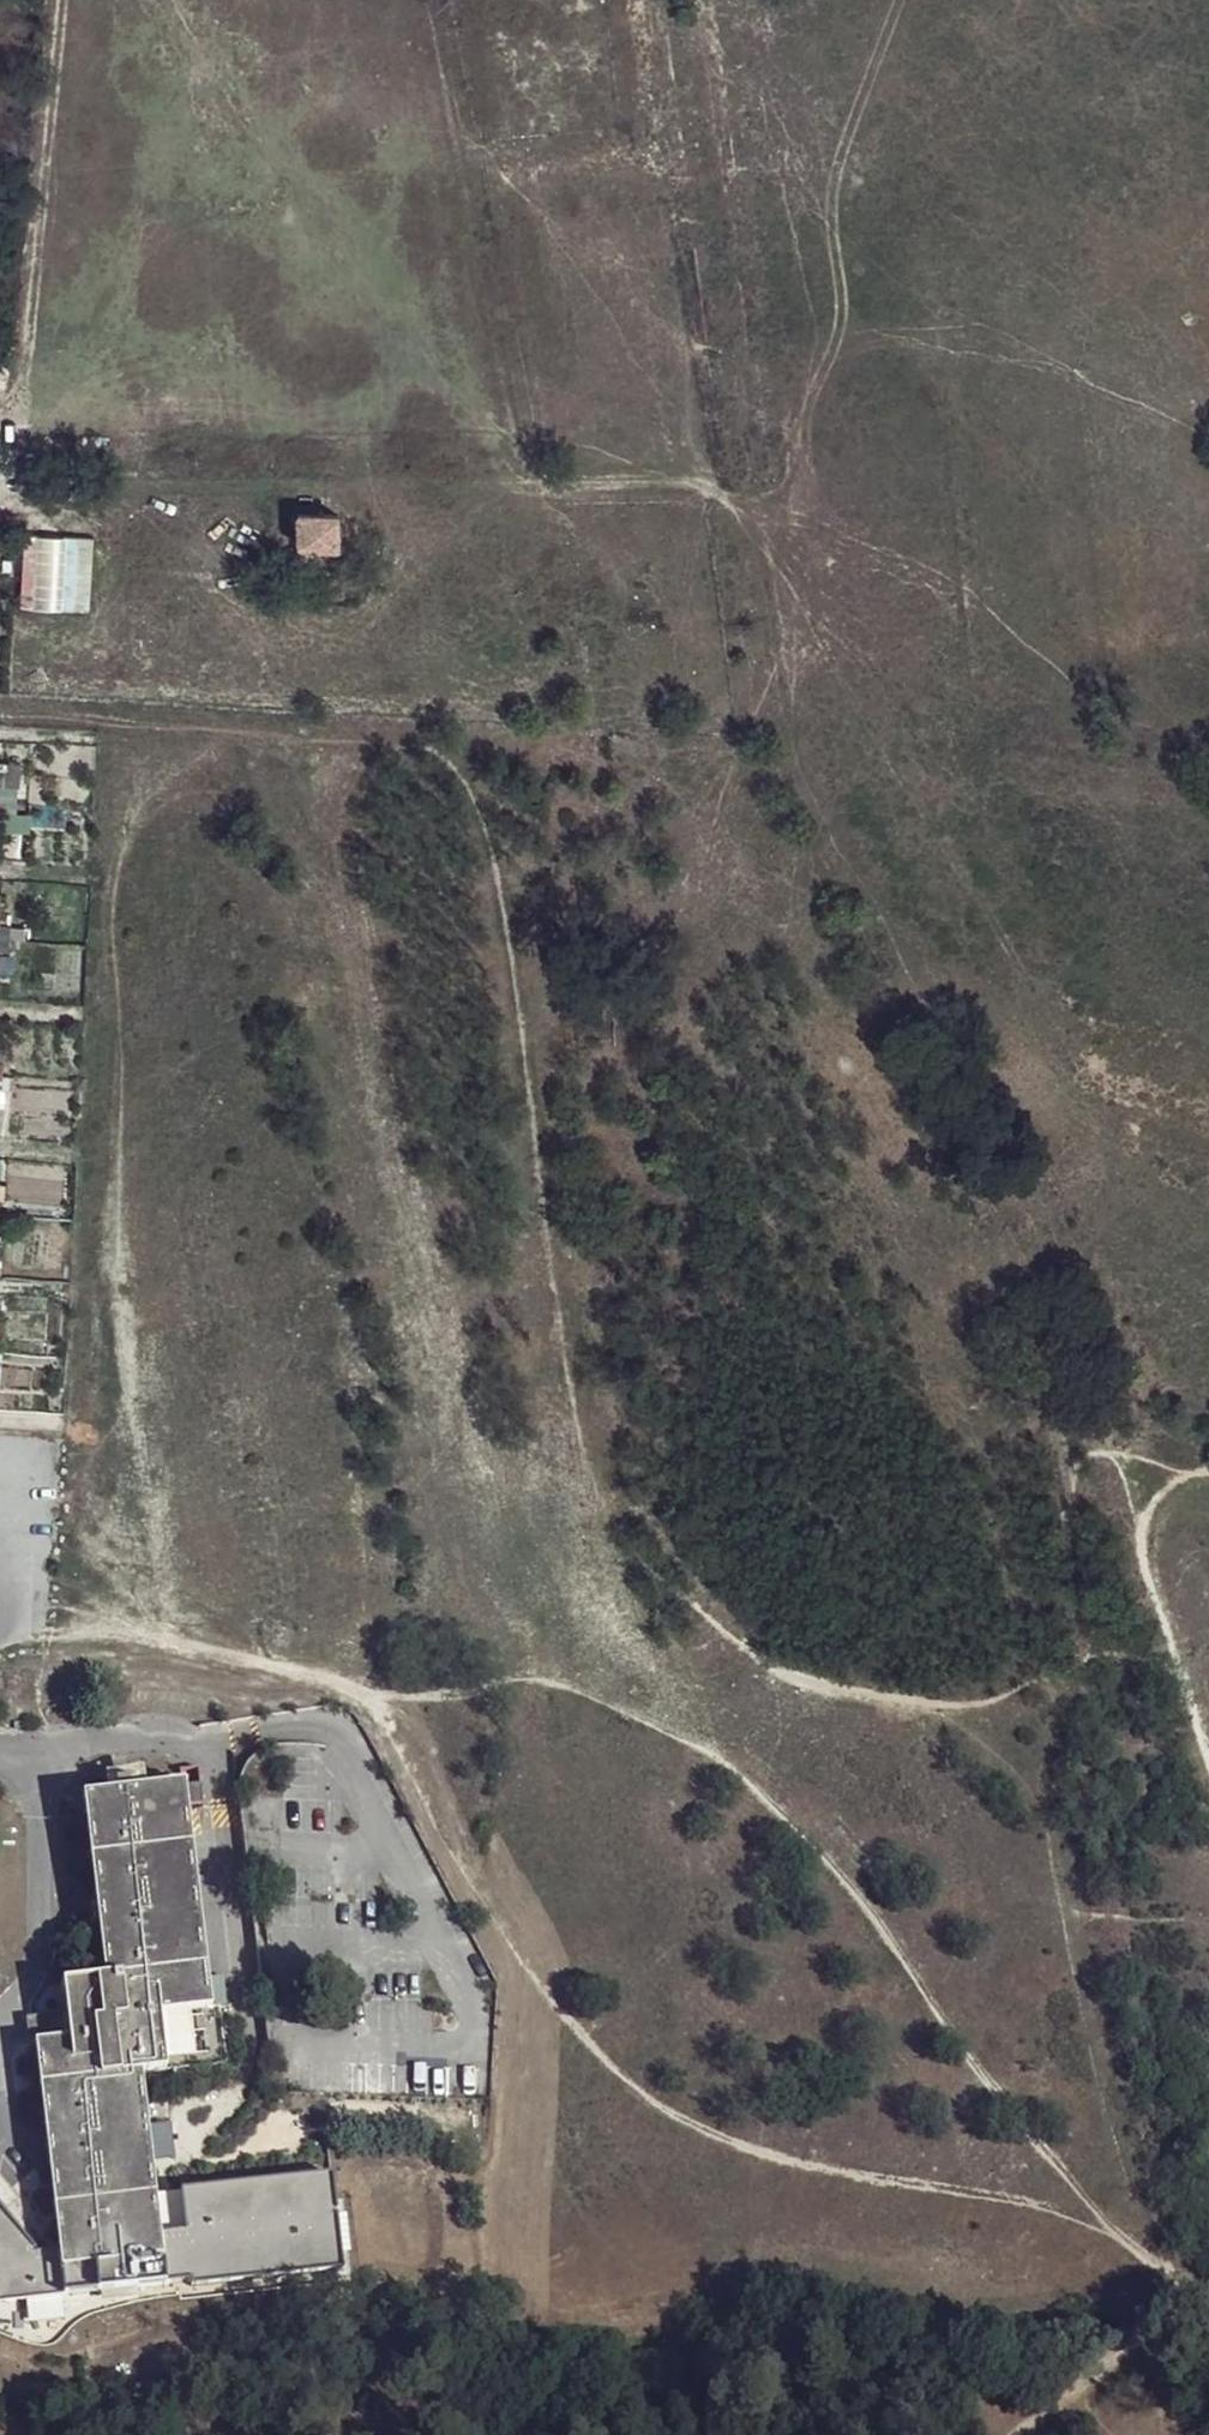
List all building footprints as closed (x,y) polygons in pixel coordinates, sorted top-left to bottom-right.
[(299,514),(299,546),(339,548),(338,516),(299,514)] [(17,811),(17,764),(0,764),(0,811),(17,811)] [(58,2248),(35,2251),(34,2248),(0,2221),(0,2305),(54,2348),(236,2326),(218,2175),(179,2179),(184,2230),(159,2234),(139,2073),(226,2063),(219,2008),(210,2009),(183,1785),(82,1797),(104,1979),(61,1985),(65,2014),(68,2040),(34,2044),(58,2248)] [(28,2032),(29,2045),(34,2044),(68,2040),(65,2014),(26,2020),(28,2032)]
